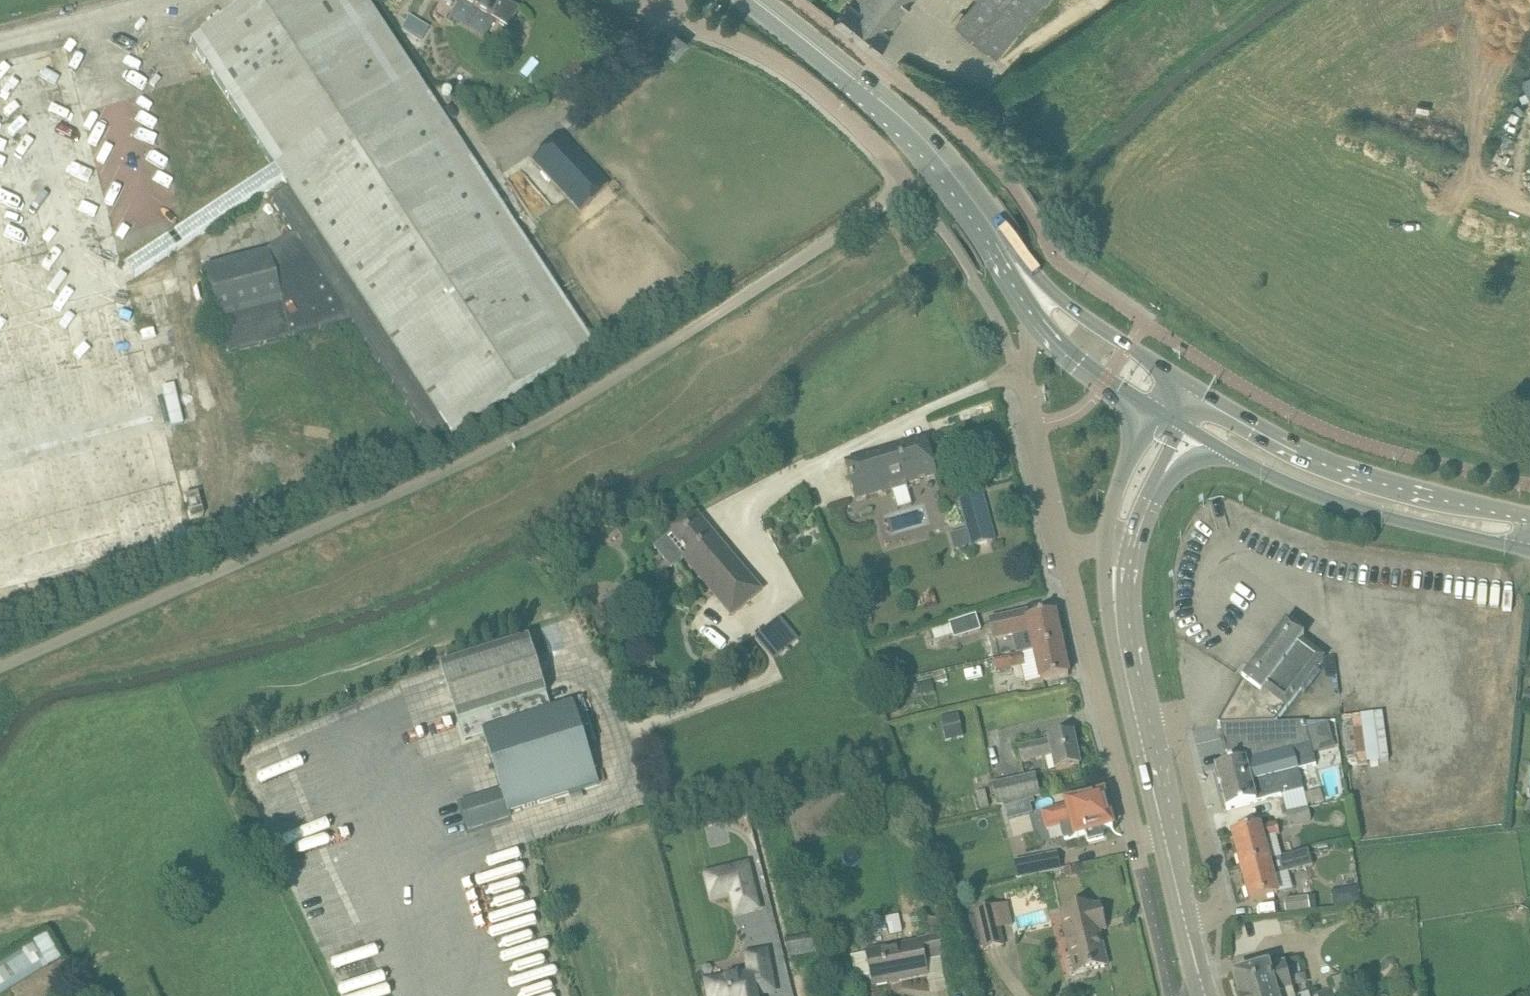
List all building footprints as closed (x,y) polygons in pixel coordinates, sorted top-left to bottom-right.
[(284,182),(288,188),(271,199),(294,233),(267,251),(205,267),(228,353),(352,321),(431,442),(448,431),(451,436),(593,343),(367,0),(252,0),(191,40),(271,162),(284,182)] [(491,17),(508,27),(519,8),(506,0),(462,0),(491,17)] [(857,6),(850,0),(848,3),(835,19),(876,52),(892,33),(888,30),(913,0),(861,0),(857,6)] [(958,22),(999,55),(1011,39),(1043,0),(976,0),(958,22)] [(409,17),(402,29),(421,41),(428,28),(409,17)] [(667,47),(677,55),(687,43),(678,35),(667,47)] [(1529,100),(1529,76),(1521,80),(1529,100)] [(532,159),(580,211),(609,184),(561,133),(532,159)] [(846,462),(857,498),(938,474),(927,438),(846,462)] [(198,493),(185,497),(191,519),(203,515),(198,493)] [(984,493),(959,500),(966,529),(971,546),(997,539),(984,493)] [(684,557),(732,615),(762,590),(696,513),(672,534),(689,553),(684,557)] [(1031,630),(1035,650),(1062,644),(1056,612),(1045,615),(1043,609),(1028,612),(991,620),(995,638),(1031,630)] [(754,636),(774,659),(798,638),(779,616),(754,636)] [(948,624),(953,639),(980,630),(975,616),(948,624)] [(1244,680),(1219,724),(1220,724),(1220,725),(1276,722),(1325,657),(1302,640),(1305,636),(1286,622),(1243,680),(1244,680)] [(531,637),(442,666),(460,723),(548,695),(549,694),(531,637)] [(1062,644),(1035,650),(1041,681),(1069,675),(1062,644)] [(1006,656),(1009,669),(1025,665),(1022,653),(1006,656)] [(552,709),(548,695),(460,723),(465,740),(485,734),(484,730),(552,709)] [(510,815),(509,812),(600,783),(574,702),(552,709),(484,730),(485,734),(502,791),(463,803),(471,827),(510,815)] [(1354,762),(1385,760),(1381,710),(1350,712),(1354,762)] [(943,738),(961,733),(955,711),(937,716),(943,738)] [(1230,763),(1216,767),(1227,809),(1237,807),(1283,795),(1304,789),(1299,769),(1315,765),(1312,754),(1336,747),(1329,723),(1306,730),(1304,721),(1276,722),(1220,725),(1230,763)] [(1017,747),(1020,762),(1053,754),(1057,769),(1080,764),(1073,733),(1050,738),(1050,740),(1017,747)] [(991,785),(997,808),(1005,806),(1034,799),(1040,797),(1034,774),(991,785)] [(975,793),(979,810),(989,807),(985,791),(975,793)] [(1069,807),(1044,813),(1048,828),(1062,824),(1066,838),(1087,833),(1089,841),(1104,837),(1102,829),(1111,826),(1111,827),(1113,827),(1104,792),(1102,793),(1102,794),(1068,803),(1069,807)] [(1034,799),(1005,806),(1009,820),(1034,813),(1031,804),(1035,803),(1034,799)] [(1286,813),(1288,825),(1311,821),(1309,809),(1286,813)] [(1233,833),(1242,866),(1282,856),(1276,835),(1280,834),(1277,822),(1261,827),(1260,826),(1233,833)] [(1242,866),(1251,900),(1278,893),(1273,876),(1312,866),(1308,851),(1282,858),(1282,856),(1242,866)] [(1058,852),(1030,858),(1034,875),(1061,869),(1058,852)] [(748,863),(726,869),(732,891),(737,914),(759,909),(748,863)] [(1077,866),(1064,869),(1066,876),(1078,874),(1077,866)] [(1284,898),(1285,911),(1316,908),(1315,895),(1284,898)] [(1067,958),(1071,974),(1108,965),(1099,930),(1106,928),(1100,904),(1094,905),(1093,903),(1061,910),(1072,957),(1067,958)] [(975,912),(984,951),(1004,946),(1000,930),(1012,927),(1007,905),(975,912)] [(820,952),(817,933),(786,939),(790,958),(820,952)] [(867,953),(852,956),(856,979),(872,976),(874,985),(928,975),(925,960),(942,956),(938,935),(920,939),(920,942),(867,952),(867,953)] [(49,966),(34,943),(0,964),(0,995),(49,966)] [(711,976),(715,993),(720,992),(721,995),(760,995),(759,988),(775,985),(768,946),(750,950),(753,968),(711,976)] [(1286,963),(1269,968),(1269,967),(1235,977),(1240,995),(1295,995),(1286,963)] [(1335,995),(1336,995),(1348,993),(1343,976),(1330,980),(1335,995)]
